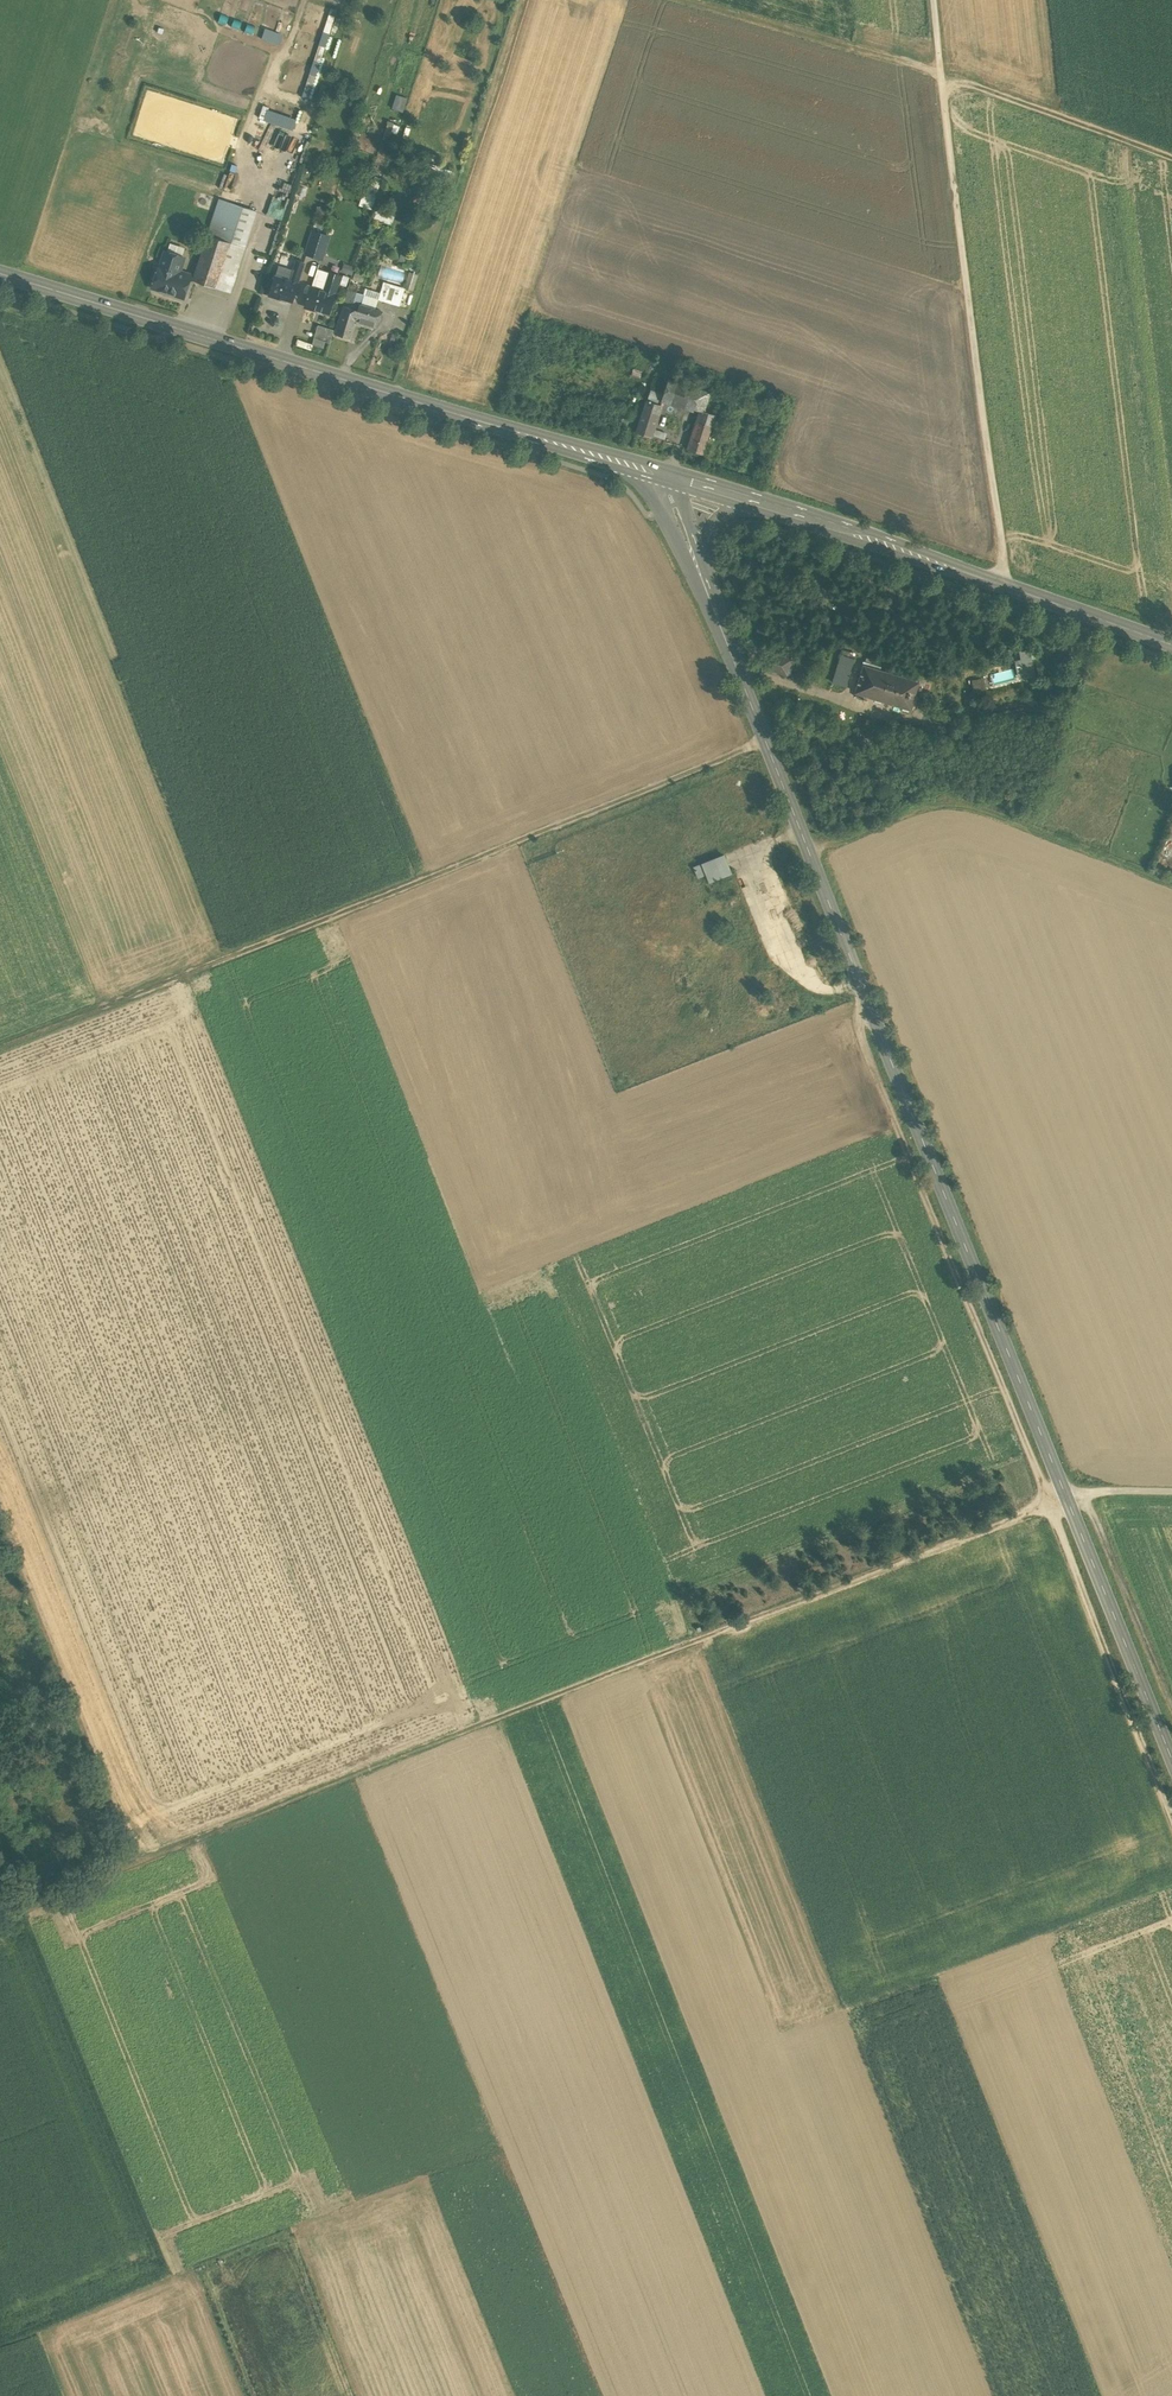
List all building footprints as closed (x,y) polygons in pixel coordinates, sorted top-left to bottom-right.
[(280,44),(285,34),(266,27),(262,37),(280,44)] [(309,71),(307,76),(321,80),(323,75),(309,71)] [(283,103),(296,106),(300,87),(287,84),(283,103)] [(396,93),(392,107),(404,110),(408,97),(396,93)] [(395,140),(400,125),(389,121),(384,136),(395,140)] [(369,176),(360,205),(373,209),(382,180),(369,176)] [(422,200),(414,197),(412,205),(420,207),(422,200)] [(256,211),(220,199),(208,235),(230,242),(244,247),(256,211)] [(438,206),(424,202),(422,209),(436,213),(438,206)] [(101,203),(99,208),(119,214),(120,208),(101,203)] [(375,219),(393,222),(396,211),(377,208),(375,219)] [(328,237),(313,232),(306,254),(321,258),(328,237)] [(230,242),(208,235),(193,280),(215,287),(230,242)] [(244,247),(230,242),(215,287),(229,292),(244,247)] [(185,258),(165,251),(160,267),(159,266),(152,287),(183,298),(190,276),(180,273),(185,258)] [(296,260),(290,280),(298,283),(304,262),(296,260)] [(344,271),(352,273),(353,266),(345,264),(344,271)] [(329,272),(318,269),(312,287),(323,291),(329,272)] [(407,285),(415,287),(418,273),(410,271),(407,285)] [(340,276),(329,272),(323,291),(334,294),(340,276)] [(290,280),(275,276),(269,294),(292,301),(298,283),(290,280)] [(403,292),(382,285),(380,294),(378,299),(398,306),(403,292)] [(312,287),(311,287),(305,306),(328,313),(334,294),(323,291),(312,287)] [(380,294),(365,289),(363,294),(364,294),(364,295),(378,299),(380,294)] [(363,294),(348,290),(346,295),(355,298),(352,309),(359,311),(361,306),(364,295),(364,294),(363,294)] [(355,298),(346,295),(343,306),(352,309),(355,298)] [(352,309),(343,306),(335,334),(350,339),(356,320),(359,311),(352,309)] [(381,311),(361,306),(359,311),(379,317),(381,311)] [(379,317),(359,311),(356,320),(376,326),(379,317)] [(700,389),(668,379),(662,398),(694,409),(700,389)] [(700,389),(694,409),(701,411),(701,410),(704,411),(710,392),(700,389)] [(647,400),(637,432),(650,437),(661,405),(657,404),(647,400)] [(704,411),(701,410),(701,411),(689,450),(702,454),(715,415),(704,411)] [(628,420),(622,418),(619,427),(625,429),(628,420)] [(1036,673),(1032,648),(1015,650),(1019,675),(1036,673)] [(760,667),(788,676),(793,658),(765,650),(760,667)] [(833,682),(845,686),(854,661),(841,656),(833,682)] [(919,684),(863,666),(855,691),(911,708),(919,684)] [(976,691),(987,687),(984,676),(973,679),(976,691)] [(711,883),(732,873),(723,855),(694,868),(699,878),(707,875),(711,883)]
